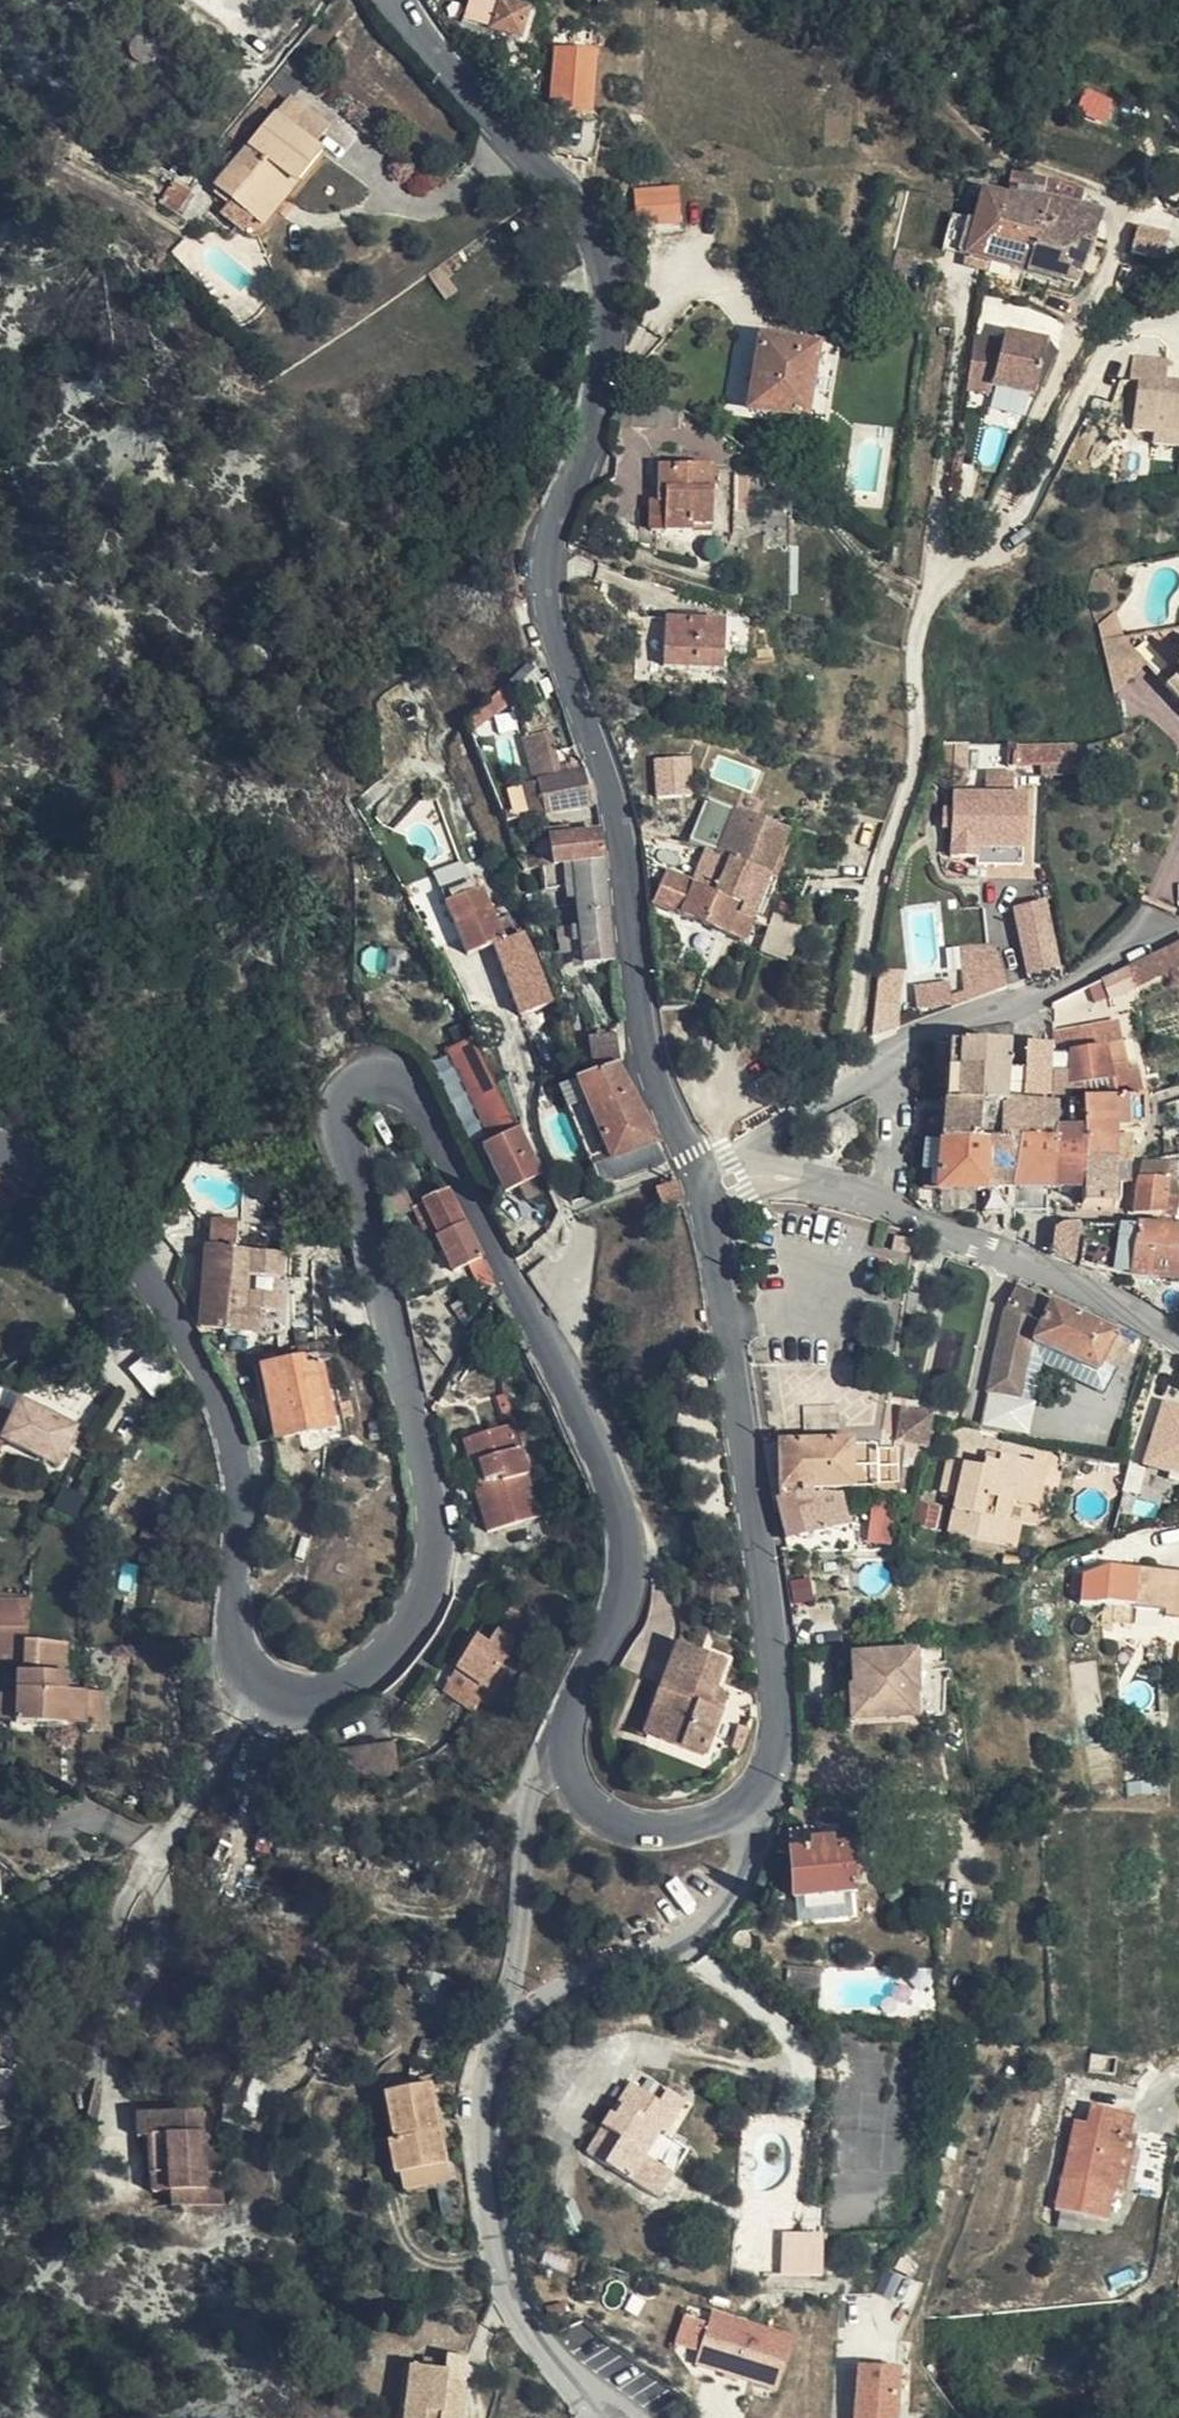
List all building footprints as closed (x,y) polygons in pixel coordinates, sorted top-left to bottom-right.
[(525,16),(500,8),(492,32),(519,41),(525,16)] [(597,58),(559,53),(552,111),(591,115),(597,58)] [(293,60),(288,67),(283,74),(230,136),(239,144),(279,95),(299,70),(301,67),(293,60)] [(309,80),(299,70),(279,95),(288,102),(290,98),(293,100),(309,80)] [(325,128),(293,100),(290,98),(288,102),(218,186),(263,224),(319,153),(310,146),(325,128)] [(1044,197),(1046,186),(1012,179),(1008,194),(1044,197)] [(173,185),(159,205),(176,216),(190,196),(173,185)] [(1078,212),(1084,198),(1073,192),(1046,186),(1044,197),(1008,194),(1007,199),(1014,201),(1051,204),(1078,212)] [(668,217),(668,193),(632,194),(632,217),(668,217)] [(1099,217),(1078,212),(1051,204),(1014,201),(1007,199),(983,195),(965,255),(1077,290),(1082,275),(1034,260),(1043,227),(1092,240),(1099,217)] [(1082,275),(1092,240),(1043,227),(1034,260),(1082,275)] [(1166,240),(1137,232),(1130,256),(1159,264),(1166,240)] [(915,251),(909,276),(918,279),(925,254),(915,251)] [(1000,340),(975,338),(966,395),(992,397),(991,390),(1033,399),(1046,340),(1001,332),(1000,340)] [(838,343),(814,341),(812,352),(766,344),(753,410),(802,418),(801,429),(824,433),(838,343)] [(1133,356),(1130,383),(1136,383),(1130,433),(1178,439),(1178,384),(1168,383),(1171,360),(1133,356)] [(711,529),(713,470),(660,470),(660,507),(667,507),(666,534),(696,534),(696,529),(711,529)] [(677,613),(676,621),(707,622),(707,614),(677,613)] [(707,622),(676,621),(669,621),(666,671),(723,673),(726,623),(707,622)] [(1147,666),(1178,701),(1178,631),(1157,634),(1127,637),(1150,663),(1147,666)] [(1102,641),(1114,698),(1147,666),(1150,663),(1127,637),(1102,641)] [(520,674),(532,669),(528,665),(520,674)] [(538,676),(532,669),(520,674),(468,727),(475,738),(538,676)] [(529,754),(552,742),(550,733),(524,739),(529,754)] [(560,767),(552,742),(529,754),(536,783),(544,815),(592,804),(582,766),(579,756),(571,758),(572,765),(560,767)] [(1075,775),(1076,745),(1024,743),(1023,765),(1042,766),(1042,775),(1075,775)] [(693,761),(660,761),(660,800),(693,799),(693,761)] [(988,796),(1013,797),(1013,774),(989,774),(988,796)] [(544,815),(536,783),(521,787),(529,819),(544,815)] [(744,790),(735,812),(764,824),(772,802),(744,790)] [(1026,798),(1013,797),(988,796),(955,795),(955,811),(954,830),(953,857),(978,857),(978,865),(1022,866),(1026,798)] [(946,830),(954,830),(955,811),(947,811),(946,830)] [(735,812),(717,852),(715,858),(727,863),(771,881),(772,877),(776,867),(788,835),(764,824),(735,812)] [(604,860),(599,831),(569,836),(567,829),(548,831),(549,849),(536,850),(537,866),(532,867),(532,872),(541,871),(574,865),(604,860)] [(727,863),(715,858),(704,853),(691,886),(714,896),(727,863)] [(609,885),(604,860),(574,865),(576,892),(582,965),(615,962),(613,929),(606,885),(609,885)] [(771,881),(727,863),(714,896),(758,914),(762,904),(769,885),(771,881)] [(574,865),(541,871),(544,895),(576,892),(574,865)] [(691,886),(654,870),(650,905),(720,937),(734,942),(744,947),(752,950),(762,952),(791,961),(801,923),(774,915),(770,929),(754,923),(758,914),(714,896),(691,886)] [(445,905),(481,891),(477,880),(441,895),(445,905)] [(785,890),(769,885),(762,904),(777,910),(785,890)] [(451,919),(461,944),(467,959),(493,947),(522,1015),(548,1004),(534,963),(521,936),(514,939),(509,926),(498,931),(481,891),(445,905),(451,919)] [(955,951),(986,950),(982,912),(954,914),(955,951)] [(443,951),(461,944),(451,919),(434,926),(443,951)] [(1053,940),(1029,944),(1034,981),(1057,972),(1053,940)] [(1170,973),(1178,969),(1178,945),(1160,954),(1170,973)] [(1123,971),(1133,991),(1170,973),(1160,954),(1123,971)] [(881,970),(895,972),(897,957),(882,956),(881,970)] [(893,987),(895,972),(881,970),(879,984),(893,987)] [(1105,981),(1113,1001),(1133,991),(1123,971),(1105,981)] [(1105,981),(1069,997),(1080,1017),(1113,1001),(1105,981)] [(578,1049),(581,1063),(619,1057),(615,1036),(613,1028),(587,1033),(589,1047),(578,1049)] [(452,1052),(460,1069),(479,1058),(471,1043),(452,1052)] [(1052,1065),(1053,1047),(1029,1045),(1026,1075),(1023,1107),(1025,1107),(1051,1109),(1052,1065)] [(1009,1074),(1011,1049),(949,1047),(947,1074),(978,1075),(976,1107),(1001,1107),(1007,1107),(1007,1106),(1009,1074)] [(1066,1064),(1052,1065),(1051,1109),(1056,1109),(1056,1106),(1085,1103),(1112,1102),(1118,1101),(1110,1069),(1105,1050),(1066,1056),(1066,1064)] [(525,1203),(545,1192),(537,1177),(541,1175),(479,1058),(460,1069),(472,1092),(470,1093),(496,1144),(484,1150),(506,1192),(517,1186),(525,1203)] [(609,1154),(654,1138),(615,1062),(576,1076),(609,1154)] [(1130,1062),(1110,1069),(1118,1101),(1140,1101),(1130,1062)] [(947,1074),(945,1100),(941,1144),(987,1145),(999,1144),(1001,1107),(976,1107),(978,1075),(947,1074)] [(1026,1075),(1009,1074),(1007,1106),(1023,1107),(1026,1075)] [(559,1083),(590,1161),(609,1154),(576,1076),(559,1083)] [(1140,1101),(1118,1101),(1112,1102),(1085,1103),(1086,1164),(1118,1165),(1119,1131),(1132,1131),(1146,1131),(1145,1101),(1140,1101)] [(1056,1106),(1056,1109),(1056,1189),(1083,1188),(1083,1165),(1086,1164),(1085,1103),(1056,1106)] [(1023,1107),(1007,1106),(1007,1107),(1001,1107),(999,1144),(987,1145),(987,1189),(1001,1189),(1014,1189),(1025,1107),(1023,1107)] [(1056,1109),(1051,1109),(1025,1107),(1014,1189),(1056,1189),(1056,1109)] [(1131,1165),(1132,1131),(1119,1131),(1118,1165),(1131,1165)] [(590,1161),(598,1182),(663,1157),(654,1138),(609,1154),(590,1161)] [(987,1145),(941,1144),(937,1190),(987,1189),(987,1145)] [(1170,1165),(1141,1163),(1139,1180),(1168,1181),(1170,1165)] [(1083,1188),(1083,1209),(1115,1209),(1116,1187),(1131,1187),(1131,1165),(1118,1165),(1086,1164),(1083,1165),(1083,1188)] [(1168,1181),(1139,1180),(1137,1180),(1133,1214),(1165,1216),(1168,1181)] [(382,1198),(388,1224),(412,1214),(402,1189),(382,1198)] [(436,1240),(440,1246),(453,1272),(479,1260),(448,1197),(424,1208),(439,1238),(436,1240)] [(424,1208),(412,1214),(430,1252),(440,1246),(436,1240),(439,1238),(424,1208)] [(1131,1228),(1127,1228),(1087,1227),(1082,1267),(1129,1274),(1129,1278),(1178,1282),(1178,1233),(1150,1229),(1131,1228)] [(205,1328),(223,1330),(225,1318),(228,1255),(229,1230),(211,1228),(210,1254),(207,1311),(205,1328)] [(914,1245),(898,1242),(895,1255),(912,1256),(914,1245)] [(192,1311),(207,1311),(210,1254),(196,1253),(192,1311)] [(225,1318),(223,1330),(260,1333),(261,1315),(262,1309),(253,1309),(253,1303),(245,1302),(247,1258),(235,1256),(228,1255),(225,1318)] [(1115,1338),(1013,1289),(1005,1306),(986,1396),(1016,1402),(1029,1342),(1097,1376),(1115,1338)] [(261,1315),(260,1333),(281,1336),(283,1317),(261,1315)] [(135,1373),(152,1356),(147,1349),(129,1365),(135,1373)] [(287,1366),(284,1354),(262,1358),(277,1441),(332,1430),(320,1367),(303,1370),(302,1362),(287,1366)] [(157,1401),(176,1383),(152,1356),(135,1373),(157,1401)] [(0,1415),(0,1450),(4,1442),(58,1467),(74,1433),(20,1408),(14,1421),(0,1415)] [(902,1408),(896,1437),(906,1439),(928,1443),(932,1421),(934,1417),(902,1408)] [(938,1446),(942,1423),(932,1421),(928,1443),(928,1444),(938,1446)] [(487,1510),(481,1513),(488,1533),(542,1518),(514,1428),(471,1441),(485,1483),(479,1485),(487,1510)] [(1013,1437),(1036,1442),(1038,1432),(1015,1428),(1013,1437)] [(905,1443),(927,1448),(928,1444),(928,1443),(906,1439),(905,1443)] [(485,1483),(471,1441),(463,1443),(477,1486),(479,1485),(485,1483)] [(901,1491),(905,1443),(895,1441),(854,1442),(856,1491),(901,1491)] [(856,1491),(854,1442),(778,1444),(778,1492),(856,1491)] [(1026,1505),(1034,1464),(1002,1457),(1000,1465),(986,1463),(984,1469),(949,1462),(943,1493),(958,1497),(951,1534),(1018,1548),(1022,1525),(1011,1523),(1015,1504),(1026,1505)] [(1049,1467),(1034,1464),(1026,1505),(1041,1508),(1049,1467)] [(1158,1471),(1131,1465),(1124,1495),(1152,1502),(1158,1471)] [(473,1488),(481,1513),(487,1510),(479,1485),(477,1486),(473,1488)] [(814,1494),(776,1501),(785,1542),(846,1526),(840,1497),(815,1502),(814,1494)] [(892,1506),(875,1502),(869,1546),(888,1546),(892,1506)] [(1109,1570),(1106,1598),(1136,1600),(1136,1610),(1166,1612),(1166,1618),(1178,1619),(1178,1576),(1109,1570)] [(17,1673),(66,1675),(67,1645),(26,1643),(27,1605),(0,1605),(0,1673),(17,1673)] [(459,1669),(496,1694),(539,1624),(516,1609),(500,1634),(490,1649),(477,1641),(459,1669)] [(917,1621),(896,1617),(893,1631),(914,1636),(917,1621)] [(490,1649),(500,1634),(486,1627),(477,1641),(490,1649)] [(705,1759),(722,1711),(709,1706),(714,1693),(725,1665),(678,1647),(645,1735),(705,1759)] [(914,1657),(856,1660),(857,1689),(852,1689),(853,1721),(912,1717),(912,1702),(916,1701),(914,1657)] [(483,1716),(496,1694),(459,1669),(443,1692),(483,1716)] [(16,1701),(16,1691),(17,1673),(0,1673),(0,1701),(16,1701)] [(16,1691),(65,1693),(66,1675),(17,1673),(16,1691)] [(16,1720),(16,1726),(88,1728),(89,1694),(65,1693),(16,1691),(16,1701),(0,1701),(0,1720),(16,1720)] [(709,1706),(722,1711),(726,1698),(714,1693),(709,1706)] [(89,1694),(88,1728),(106,1728),(106,1694),(89,1694)] [(398,1774),(395,1741),(340,1746),(343,1779),(398,1774)] [(791,1834),(796,1899),(833,1896),(853,1894),(850,1853),(841,1854),(841,1849),(834,1849),(833,1840),(815,1842),(814,1832),(791,1834)] [(833,1896),(796,1899),(798,1926),(835,1923),(833,1896)] [(758,1937),(752,1932),(746,1931),(739,1934),(735,1936),(732,1941),(731,1949),(733,1957),(738,1961),(744,1963),(751,1963),(758,1959),(762,1954),(763,1948),(762,1942),(758,1937)] [(823,1972),(790,1969),(789,1988),(821,1992),(823,1972)] [(434,2008),(442,1980),(429,1975),(421,2004),(434,2008)] [(14,2137),(12,2102),(15,2102),(14,2075),(0,2076),(0,2138),(14,2137)] [(429,2087),(385,2097),(395,2143),(389,2144),(396,2178),(403,2177),(405,2192),(449,2183),(429,2087)] [(660,2107),(631,2088),(590,2153),(657,2197),(671,2175),(646,2159),(664,2129),(668,2132),(685,2106),(668,2094),(660,2107)] [(198,2153),(217,2164),(216,2151),(208,2152),(199,2153),(197,2130),(195,2108),(170,2110),(171,2138),(198,2153)] [(1128,2135),(1132,2137),(1136,2118),(1092,2108),(1089,2126),(1077,2123),(1059,2211),(1109,2221),(1115,2191),(1128,2135)] [(144,2123),(171,2138),(170,2110),(143,2113),(144,2123)] [(130,2114),(130,2115),(135,2118),(144,2123),(143,2113),(130,2114)] [(132,2137),(145,2136),(144,2123),(135,2118),(130,2115),(132,2137)] [(150,2191),(169,2190),(174,2189),(171,2138),(144,2123),(145,2136),(150,2191)] [(199,2153),(208,2152),(206,2129),(197,2130),(199,2153)] [(1139,2138),(1132,2137),(1128,2135),(1115,2191),(1126,2194),(1139,2138)] [(174,2189),(219,2185),(217,2164),(198,2153),(171,2138),(174,2189)] [(174,2189),(175,2204),(221,2200),(219,2185),(174,2189)] [(766,2276),(822,2277),(823,2239),(767,2238),(766,2276)] [(708,2322),(684,2314),(674,2343),(698,2351),(694,2364),(778,2393),(797,2337),(713,2309),(708,2322)] [(857,2362),(854,2417),(898,2417),(901,2365),(857,2362)] [(467,2376),(410,2370),(405,2417),(462,2417),(467,2376)]
